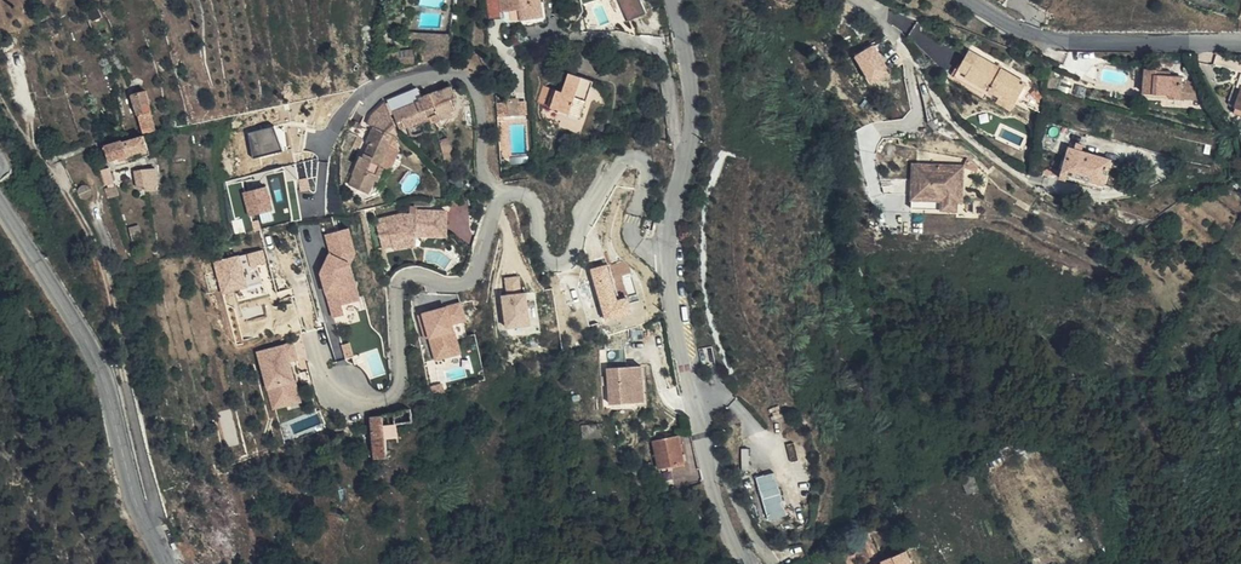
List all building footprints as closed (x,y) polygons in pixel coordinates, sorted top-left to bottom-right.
[(489,19),(503,17),(503,12),(512,11),(519,11),(520,18),(521,27),(543,23),(540,0),(486,0),(489,19)] [(628,19),(647,12),(642,0),(621,0),(628,19)] [(423,44),(422,54),(448,54),(451,35),(409,34),(409,43),(423,44)] [(872,84),(893,74),(877,43),(856,53),(872,84)] [(414,58),(413,50),(385,54),(386,61),(414,58)] [(955,77),(988,96),(1013,110),(1019,97),(1025,87),(1027,83),(969,51),(955,77)] [(1146,70),(1144,93),(1170,94),(1170,98),(1181,98),(1182,77),(1171,76),(1171,72),(1146,70)] [(556,91),(553,101),(550,109),(580,119),(593,82),(569,73),(563,92),(557,90),(556,91)] [(1238,105),(1240,95),(1240,88),(1234,86),(1229,102),(1238,105)] [(456,98),(452,87),(436,93),(436,92),(419,98),(421,102),(394,112),(398,122),(402,121),(405,128),(431,118),(432,122),(441,119),(442,119),(453,115),(452,111),(455,110),(451,100),(456,98)] [(1033,92),(1025,87),(1019,97),(1029,103),(1033,95),(1031,94),(1033,92)] [(547,88),(544,98),(553,101),(556,91),(547,88)] [(1036,89),(1033,92),(1031,94),(1033,95),(1038,101),(1043,96),(1036,89)] [(157,129),(147,91),(133,94),(144,132),(157,129)] [(248,132),(254,156),(281,149),(275,125),(248,132)] [(287,146),(283,126),(278,127),(282,147),(287,146)] [(355,173),(350,186),(360,191),(361,188),(370,192),(374,181),(378,182),(383,170),(380,168),(391,143),(383,140),(384,136),(372,131),(367,142),(370,144),(363,158),(361,157),(354,172),(355,173)] [(149,150),(145,135),(130,140),(133,155),(149,150)] [(122,141),(105,147),(109,162),(133,155),(130,140),(123,142),(122,141)] [(202,146),(201,144),(194,145),(196,165),(204,164),(204,162),(209,160),(208,146),(202,146)] [(1104,183),(1110,159),(1070,148),(1063,173),(1104,183)] [(949,154),(905,156),(906,186),(951,185),(949,154)] [(955,154),(949,154),(951,185),(906,186),(907,200),(951,199),(951,190),(956,190),(955,154)] [(112,168),(103,168),(105,184),(114,183),(112,168)] [(158,190),(155,169),(142,171),(144,188),(145,192),(158,190)] [(142,171),(135,172),(137,189),(144,188),(142,171)] [(244,189),(249,214),(274,209),(270,185),(244,189)] [(418,247),(418,236),(449,237),(449,207),(411,206),(411,214),(380,213),(380,246),(418,247)] [(112,237),(108,226),(98,228),(102,240),(112,237)] [(317,234),(336,316),(346,314),(344,303),(362,299),(353,259),(359,257),(352,226),(317,234)] [(996,251),(998,243),(985,240),(984,249),(996,251)] [(265,292),(259,264),(268,262),(265,248),(216,258),(223,293),(248,288),(250,296),(265,292)] [(506,289),(522,287),(521,275),(505,276),(506,289)] [(532,326),(530,291),(503,293),(505,328),(532,326)] [(463,300),(423,310),(435,360),(463,353),(455,323),(468,320),(463,300)] [(350,341),(342,344),(337,328),(328,330),(336,358),(354,353),(350,341)] [(295,341),(258,349),(272,409),(303,402),(293,359),(299,358),(295,341)] [(583,387),(583,367),(570,368),(570,387),(583,387)] [(615,416),(612,399),(605,401),(609,417),(615,416)] [(396,414),(397,426),(405,424),(413,423),(411,409),(396,414)] [(397,426),(396,414),(372,417),(375,459),(387,458),(386,439),(398,437),(397,426)] [(601,440),(600,425),(581,427),(583,440),(601,440)] [(685,464),(679,436),(653,441),(659,469),(685,464)] [(756,476),(769,520),(789,514),(776,470),(756,476)] [(872,563),(864,541),(858,544),(864,563),(870,563),(872,563)] [(906,551),(893,558),(892,556),(881,562),(880,562),(881,563),(911,563),(906,551)]
